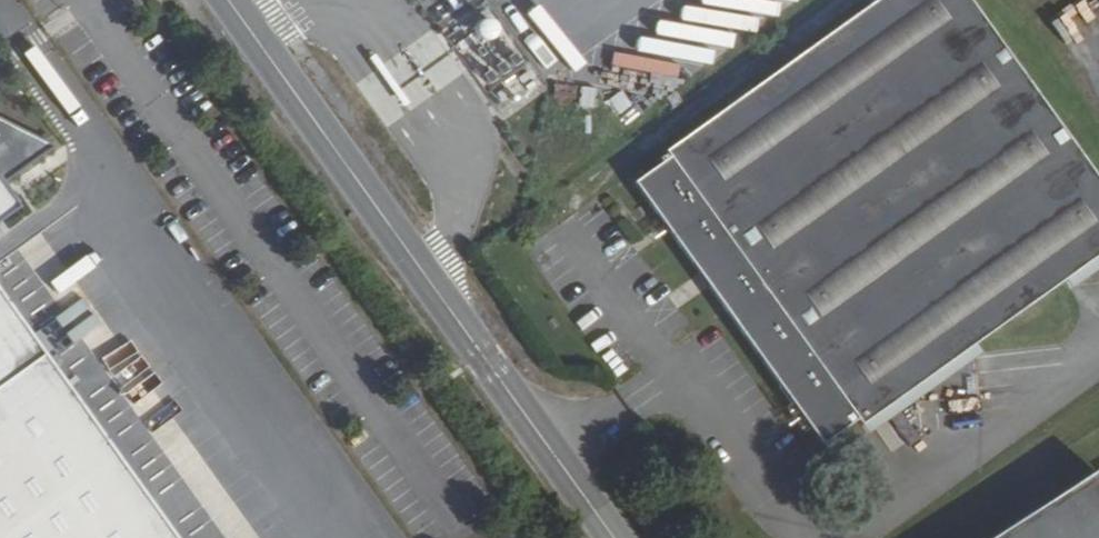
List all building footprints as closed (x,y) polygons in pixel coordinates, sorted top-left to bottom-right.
[(642,175),(789,378),(820,422),(830,436),(866,409),(871,415),(1005,317),(1076,265),(1098,249),(1098,161),(982,0),(867,0),(672,141),(677,148),(674,151),(671,147),(666,150),(669,155),(642,175)] [(479,29),(484,47),(502,43),(497,24),(479,29)] [(499,107),(536,94),(524,61),(487,74),(499,107)] [(50,140),(0,115),(0,176),(50,140)] [(13,201),(0,183),(0,211),(13,201)] [(1076,265),(1084,276),(1098,264),(1098,249),(1076,265)] [(0,298),(0,537),(173,537),(0,298)] [(1005,317),(871,415),(878,425),(1012,327),(1005,317)] [(780,385),(811,428),(820,422),(789,378),(780,385)] [(986,537),(1098,537),(1098,482),(1091,470),(1045,500),(986,537)]
